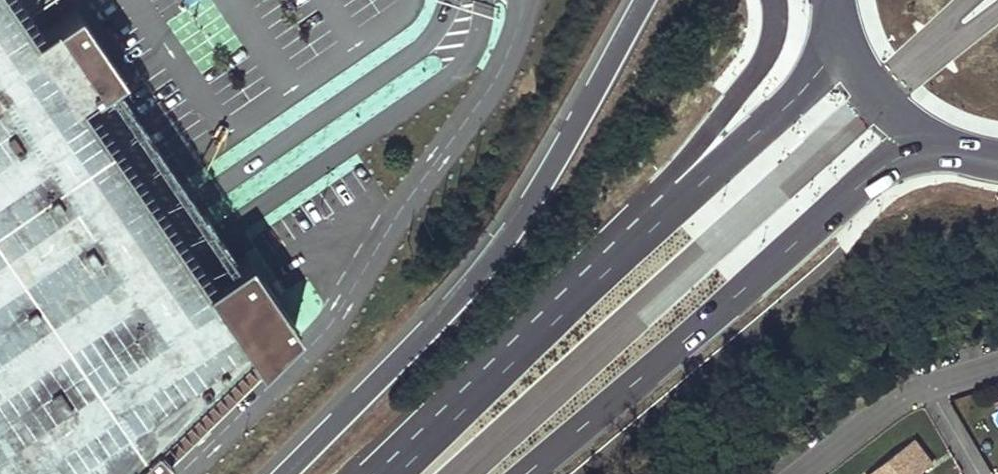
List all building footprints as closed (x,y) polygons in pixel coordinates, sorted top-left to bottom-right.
[(173,459),(158,443),(248,355),(263,370),(302,332),(250,259),(206,290),(166,231),(83,109),(124,81),(80,16),(38,43),(9,0),(0,0),(0,473),(157,473),(173,459)] [(34,20),(62,0),(20,0),(34,20)] [(867,473),(916,473),(920,471),(932,462),(914,439),(867,473)]
